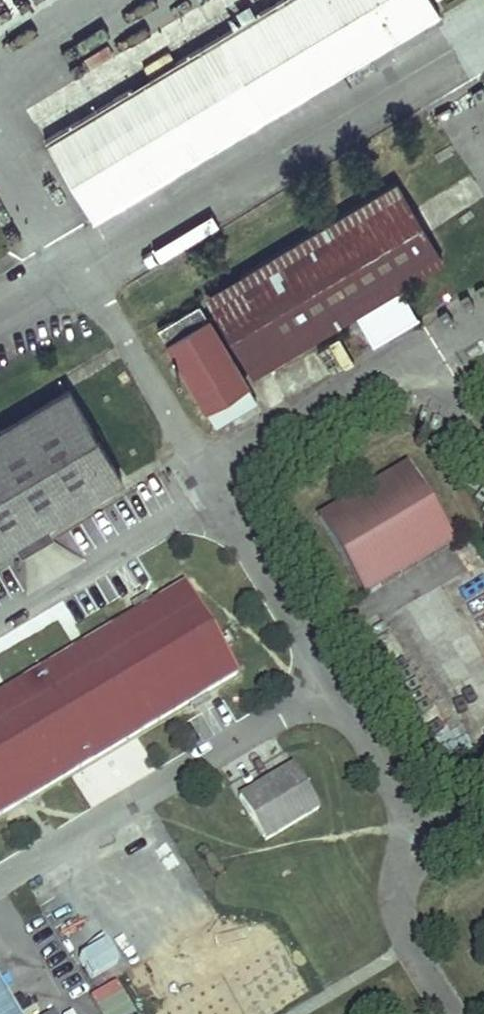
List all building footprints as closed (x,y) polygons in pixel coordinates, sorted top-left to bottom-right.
[(46,143),(94,223),(441,17),(431,0),(287,0),(46,143)] [(400,185),(157,329),(201,402),(444,259),(400,185)] [(319,347),(328,375),(351,368),(342,340),(319,347)] [(0,434),(0,544),(119,474),(71,392),(0,434)] [(410,467),(324,518),(367,589),(452,538),(410,467)] [(0,700),(0,814),(239,673),(188,588),(0,700)] [(295,766),(235,801),(261,845),(321,810),(295,766)] [(128,1003),(114,980),(90,995),(101,1013),(109,1013),(128,1003)] [(4,1013),(13,1013),(0,992),(0,1007),(4,1013)]
